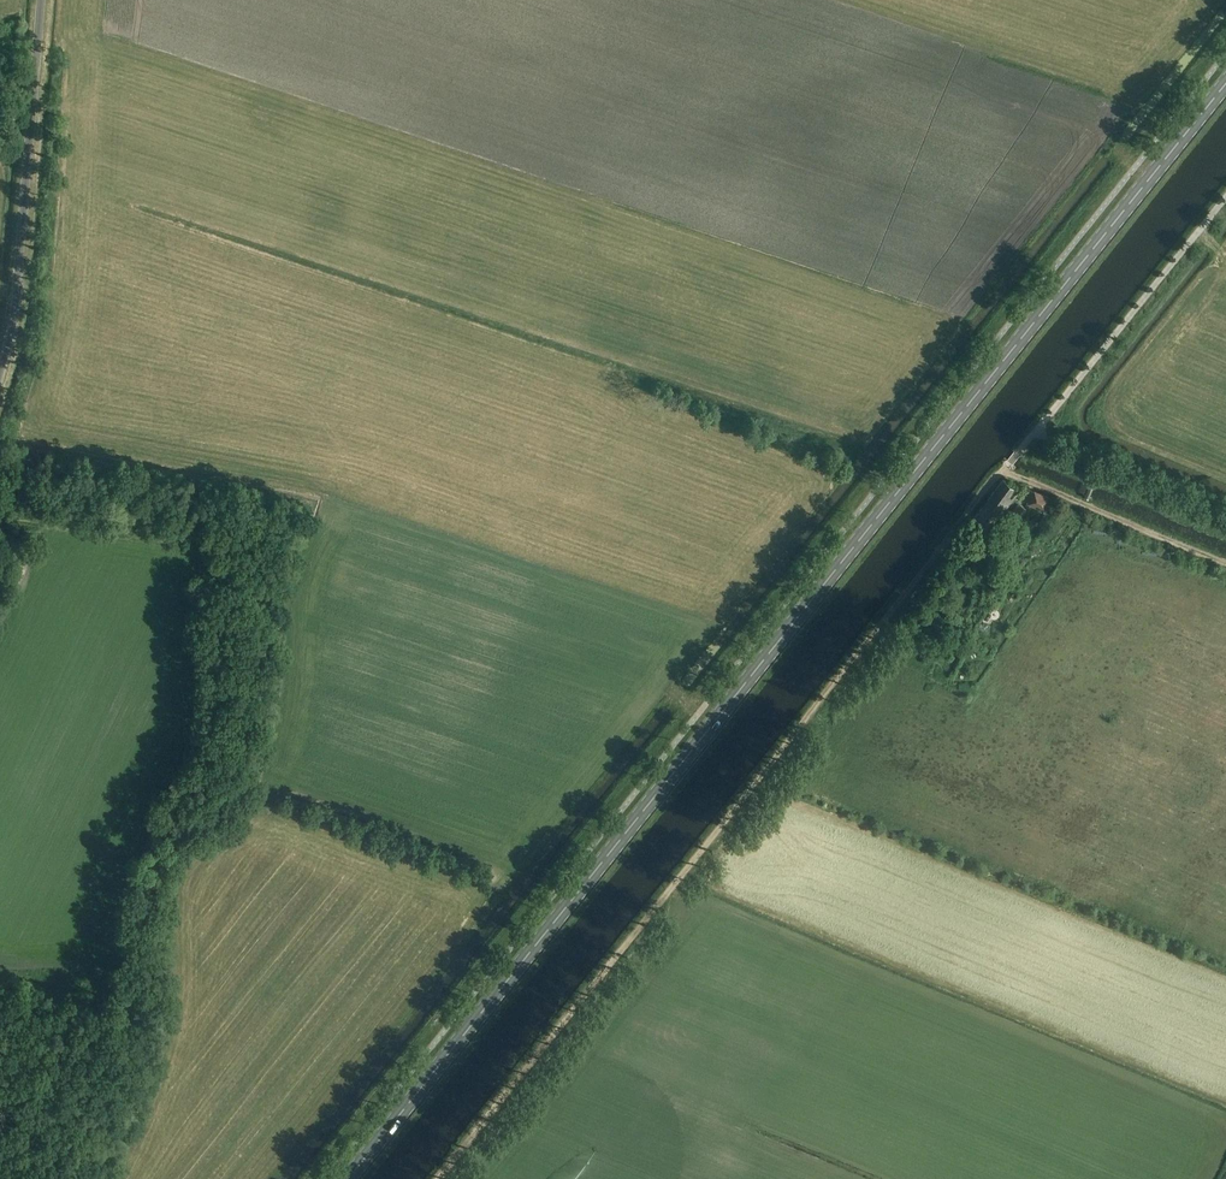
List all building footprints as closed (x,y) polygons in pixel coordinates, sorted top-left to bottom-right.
[(972,520),(973,521),(988,533),(1018,493),(1020,491),(1003,479),(972,520)] [(1045,510),(1051,496),(1028,487),(1022,500),(1045,510)] [(1019,520),(1028,508),(1019,502),(1010,514),(1019,520)]
